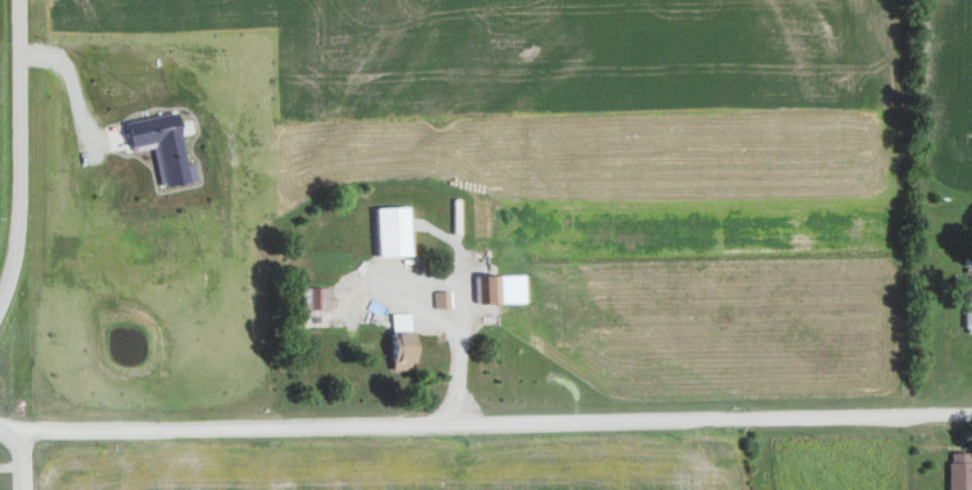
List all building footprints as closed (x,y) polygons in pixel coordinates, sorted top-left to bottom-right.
[(407,206),(376,206),(376,255),(407,255),(407,206)] [(498,274),(475,274),(475,303),(498,303),(498,274)] [(303,287),(303,308),(331,308),(331,286),(303,287)] [(390,312),(390,369),(410,369),(410,312),(390,312)] [(970,483),(971,483),(971,472),(969,472),(969,451),(949,451),(949,489),(970,489),(970,483)]
